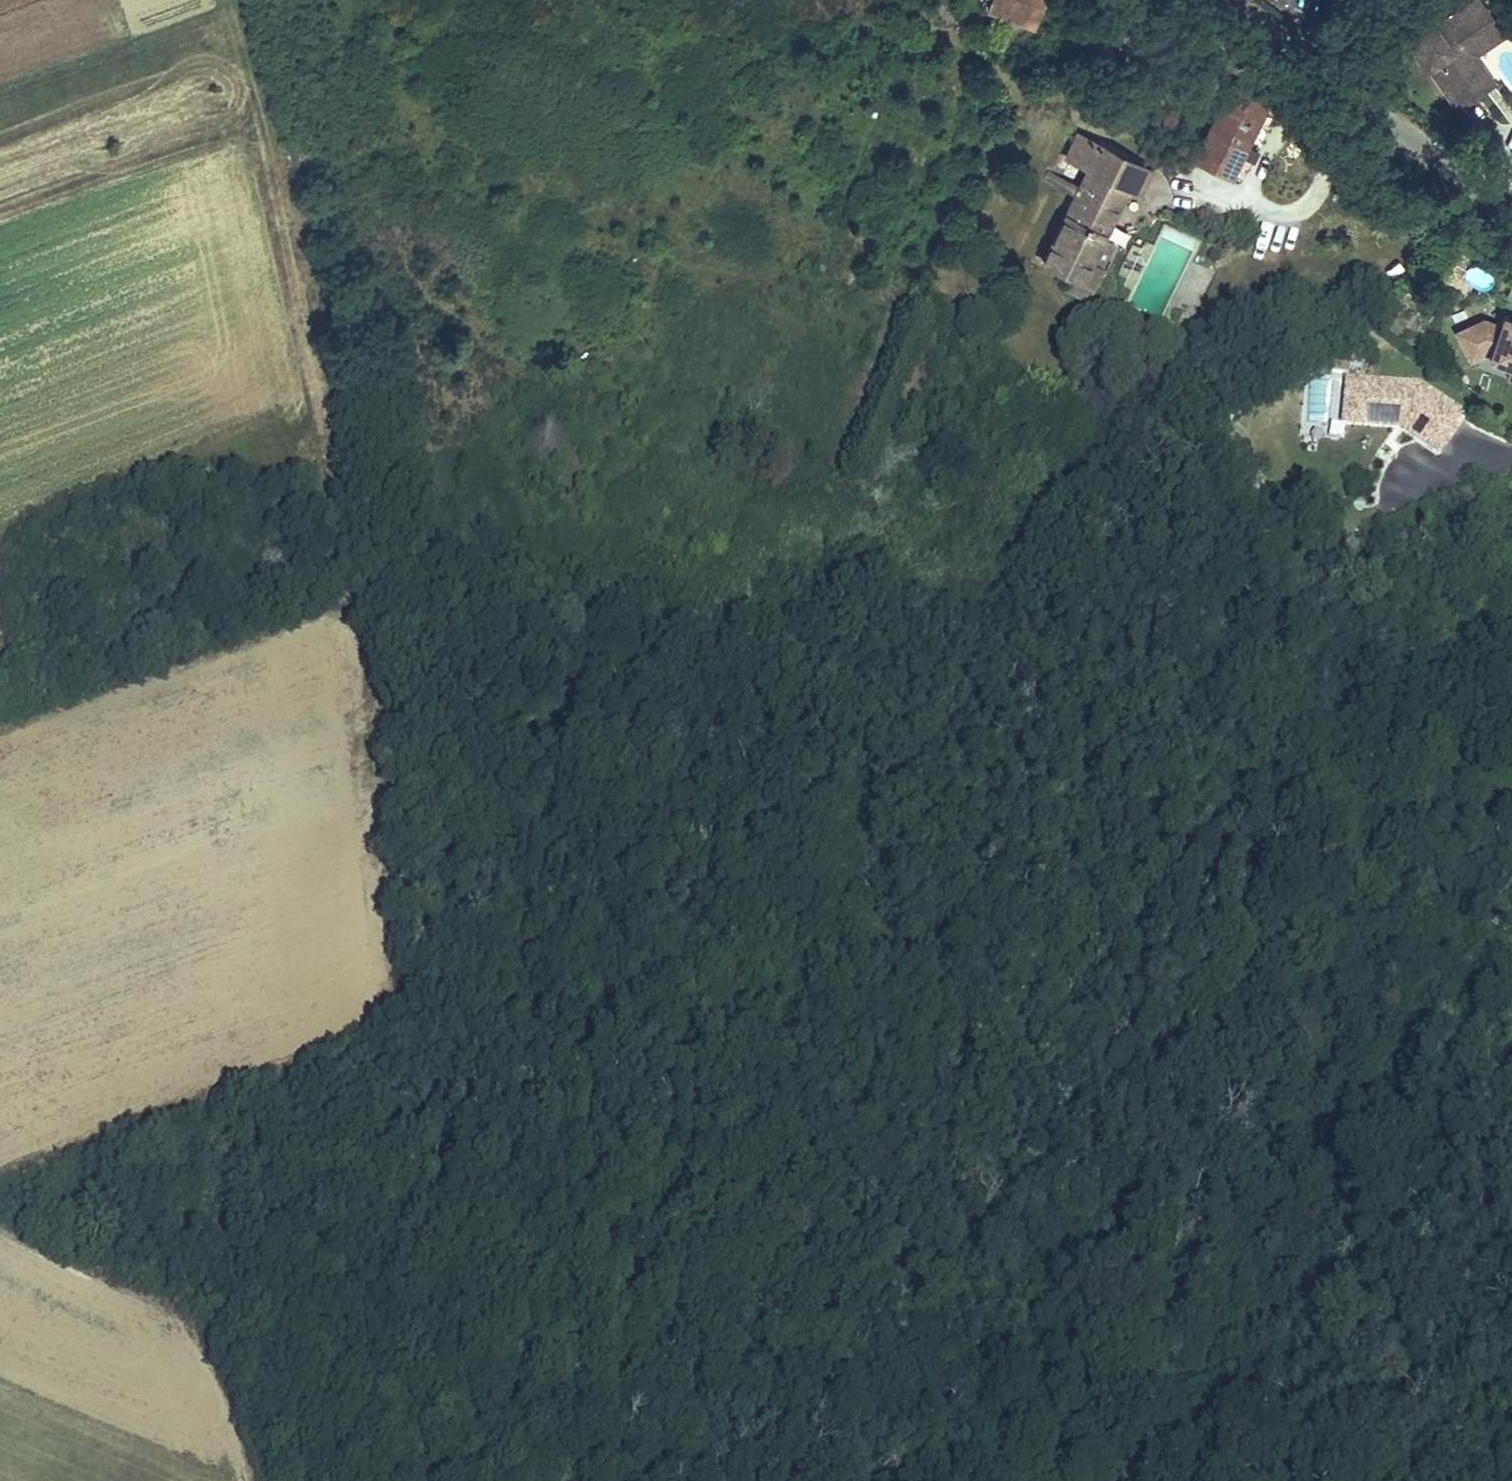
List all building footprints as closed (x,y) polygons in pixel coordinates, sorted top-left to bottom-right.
[(1022,0),(986,0),(984,6),(1015,18),(1022,0)] [(1465,130),(1488,113),(1461,76),(1502,46),(1486,22),(1444,52),(1440,47),(1415,66),(1435,93),(1437,92),(1465,130)] [(1461,76),(1488,113),(1500,105),(1480,76),(1509,55),(1502,46),(1461,76)] [(1268,104),(1234,87),(1199,166),(1232,180),(1268,104)] [(1069,274),(1063,287),(1085,294),(1098,266),(1087,261),(1114,204),(1102,199),(1112,179),(1135,191),(1146,168),(1097,143),(1041,261),(1069,274)] [(1509,313),(1505,322),(1493,349),(1491,353),(1508,361),(1511,363),(1511,315),(1509,313)] [(1493,349),(1505,322),(1489,314),(1461,325),(1472,353),(1488,347),(1493,349)] [(1356,422),(1358,383),(1343,382),(1341,427),(1401,431),(1403,428),(1397,424),(1356,422)] [(1463,416),(1414,386),(1358,383),(1356,422),(1397,424),(1403,428),(1401,431),(1438,454),(1463,416)]
